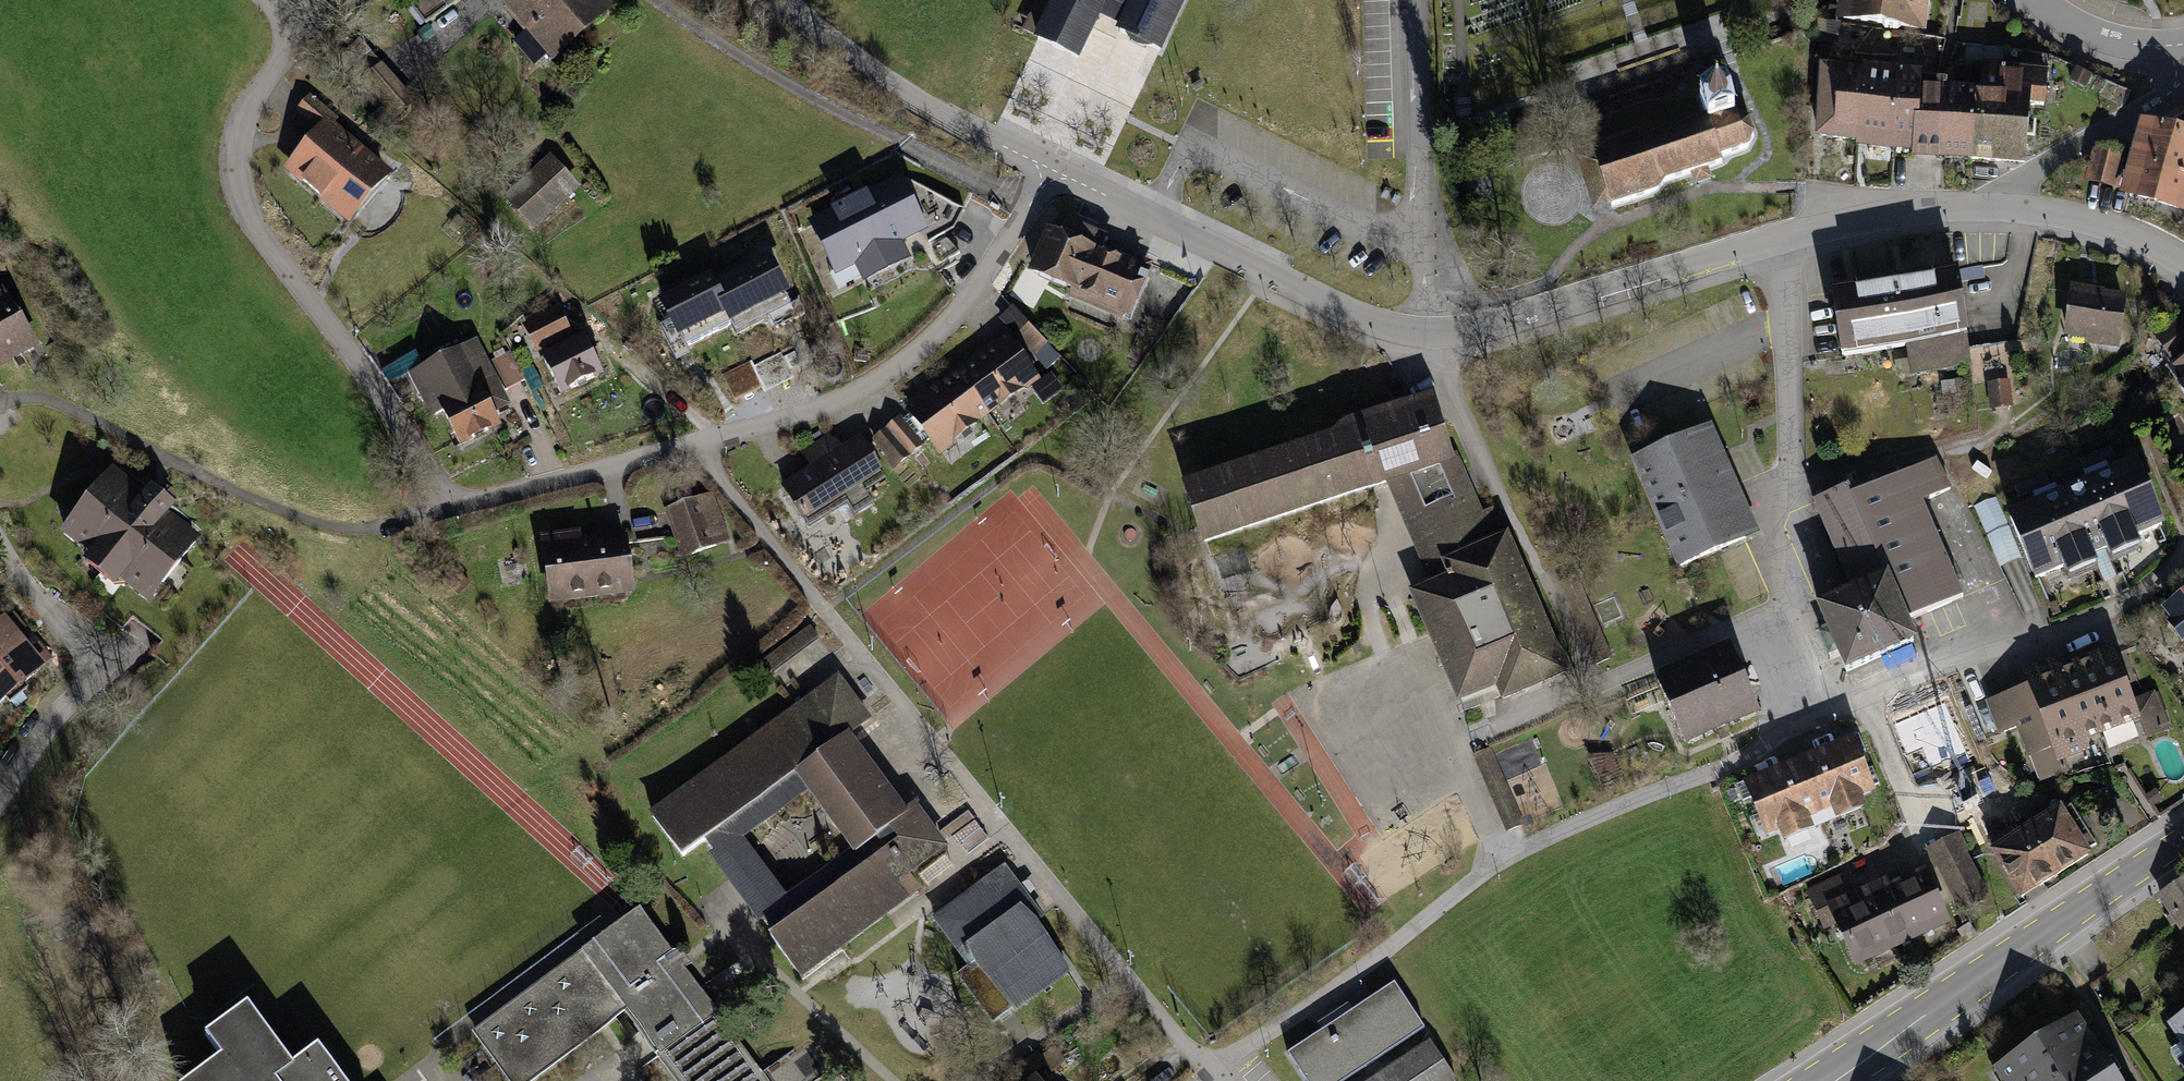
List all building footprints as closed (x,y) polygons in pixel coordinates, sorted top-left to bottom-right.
[(414,4),(430,28),(469,3),(467,0),(421,0),(414,4)] [(512,8),(561,67),(626,13),(615,0),(522,0),(512,8)] [(1039,43),(1077,62),(1098,19),(1112,25),(1123,30),(1120,36),(1159,55),(1185,0),(1060,0),(1039,43)] [(1845,18),(1924,29),(1928,0),(1847,0),(1845,18)] [(1851,71),(1850,76),(1846,147),(1846,154),(1881,156),(1886,74),(1851,71)] [(1972,94),(1967,169),(2010,171),(2014,106),(2036,107),(2038,75),(1973,71),(1972,94)] [(1850,76),(1809,73),(1805,145),(1846,147),(1850,76)] [(1912,75),(1886,74),(1881,156),(1903,157),(1902,165),(1924,166),(1929,85),(1911,84),(1912,75)] [(1939,86),(1929,85),(1924,166),(1967,169),(1972,94),(1939,92),(1939,86)] [(1744,151),(1751,136),(1747,122),(1739,116),(1731,88),(1689,101),(1697,123),(1652,136),(1634,135),(1586,149),(1597,179),(1607,210),(1657,196),(1668,183),(1695,175),(1698,185),(1707,183),(1716,181),(1713,168),(1721,166),(1720,158),(1744,151)] [(401,173),(314,101),(301,115),(322,132),(292,168),(359,223),(401,173)] [(2130,193),(2183,208),(2183,130),(2151,121),(2130,193)] [(2115,186),(2124,152),(2096,145),(2087,179),(2115,186)] [(553,154),(508,200),(544,235),(589,189),(553,154)] [(900,174),(808,221),(837,277),(856,267),(865,283),(912,259),(903,242),(929,229),(900,174)] [(1145,267),(1052,227),(1034,269),(1074,287),(1071,294),(1124,317),(1145,267)] [(711,278),(735,329),(738,335),(793,309),(767,253),(711,278)] [(1948,271),(1814,297),(1828,368),(1901,354),(1905,374),(1965,363),(1948,271)] [(735,329),(711,278),(709,274),(656,299),(682,354),(735,329)] [(20,366),(44,352),(5,285),(0,288),(0,332),(20,366)] [(2122,298),(2062,288),(2053,339),(2114,349),(2122,298)] [(1009,337),(964,371),(998,417),(1046,381),(1030,359),(1047,346),(1018,306),(997,322),(1009,337)] [(569,307),(530,325),(544,355),(582,337),(569,307)] [(2177,315),(2155,330),(2183,372),(2183,319),(2177,315)] [(0,332),(0,377),(20,366),(0,332)] [(591,340),(547,363),(567,401),(611,378),(591,340)] [(482,344),(410,376),(432,425),(452,416),(467,450),(510,431),(505,421),(518,415),(509,395),(527,387),(513,355),(492,364),(482,344)] [(736,398),(762,384),(750,360),(724,374),(736,398)] [(998,417),(964,371),(911,410),(945,456),(998,417)] [(2008,383),(1984,385),(1986,409),(2009,407),(2008,383)] [(1354,494),(1387,483),(1418,555),(1429,580),(1408,589),(1430,639),(1458,704),(1496,688),(1502,702),(1528,691),(1570,673),(1509,529),(1504,531),(1493,506),(1483,511),(1457,451),(1454,452),(1433,391),(1343,420),(1333,432),(1181,482),(1192,515),(1202,545),(1354,494)] [(906,420),(881,439),(905,472),(930,454),(906,420)] [(1739,537),(1748,533),(1729,491),(1717,462),(1703,429),(1636,458),(1681,562),(1739,537)] [(817,470),(789,489),(813,527),(895,474),(871,438),(848,453),(836,434),(806,453),(817,470)] [(1933,461),(1901,475),(1916,510),(1948,496),(1933,461)] [(2132,473),(1997,527),(2023,594),(2051,583),(2056,596),(2084,584),(2076,564),(2090,558),(2098,576),(2127,564),(2121,547),(2156,533),(2132,473)] [(114,474),(69,535),(158,601),(205,538),(179,519),(187,508),(159,487),(149,500),(114,474)] [(1868,587),(1886,629),(1954,600),(1916,510),(1901,475),(1809,514),(1844,597),(1868,587)] [(713,492),(664,508),(681,557),(730,541),(713,492)] [(581,529),(541,534),(550,603),(636,592),(628,530),(582,536),(581,529)] [(1868,587),(1844,597),(1799,616),(1811,645),(1826,679),(1895,649),(1886,629),(1868,587)] [(2151,620),(2183,662),(2183,594),(2151,620)] [(33,643),(27,636),(32,632),(17,614),(0,629),(0,672),(33,643)] [(810,625),(760,661),(769,672),(818,637),(810,625)] [(2028,682),(1985,699),(1999,733),(2016,726),(2028,756),(2030,755),(2040,781),(2069,770),(2064,758),(2091,748),(2087,737),(2139,717),(2147,737),(2170,728),(2155,689),(2135,697),(2113,642),(2059,663),(2055,654),(2023,667),(2028,682)] [(33,643),(0,672),(0,713),(59,662),(44,645),(39,649),(33,643)] [(1731,649),(1658,681),(1684,742),(1756,710),(1744,683),(1731,649)] [(914,816),(884,775),(857,738),(880,721),(848,677),(655,817),(689,864),(710,848),(774,936),(810,986),(932,897),(919,880),(960,851),(947,833),(927,806),(914,816)] [(1853,732),(1798,754),(1821,809),(1831,805),(1835,815),(1867,802),(1862,791),(1875,786),(1853,732)] [(1798,754),(1742,777),(1765,833),(1779,827),(1783,837),(1814,824),(1810,814),(1821,809),(1798,754)] [(2060,799),(1989,845),(2022,895),(2093,849),(2090,844),(2095,841),(2071,803),(2065,806),(2060,799)] [(1960,832),(1927,848),(1959,912),(1992,896),(1960,832)] [(1886,873),(1878,877),(1908,940),(1952,919),(1925,864),(1889,881),(1886,873)] [(1012,872),(938,925),(971,971),(960,979),(998,1032),(1084,971),(1030,896),(1012,872)] [(1842,873),(1806,890),(1825,929),(1837,923),(1856,964),(1908,940),(1878,877),(1857,887),(1855,883),(1848,886),(1842,873)] [(2150,907),(2177,953),(2183,949),(2183,887),(2150,907)] [(632,923),(585,958),(631,1019),(641,1033),(651,1046),(662,1060),(677,1080),(773,1080),(709,996),(646,912),(632,923)] [(585,958),(479,1037),(512,1080),(548,1080),(631,1019),(585,958)] [(1288,1054),(1306,1080),(1348,1080),(1425,1029),(1396,985),(1288,1054)] [(221,1036),(238,1059),(208,1080),(355,1080),(331,1049),(307,1067),(262,1006),(221,1036)] [(2158,1036),(2178,1065),(2164,1075),(2168,1080),(2183,1080),(2183,1019),(2158,1036)] [(2107,1075),(2073,1022),(1984,1079),(1985,1080),(2111,1080),(2107,1075)] [(1372,1080),(1458,1080),(1432,1041),(1372,1080)]
